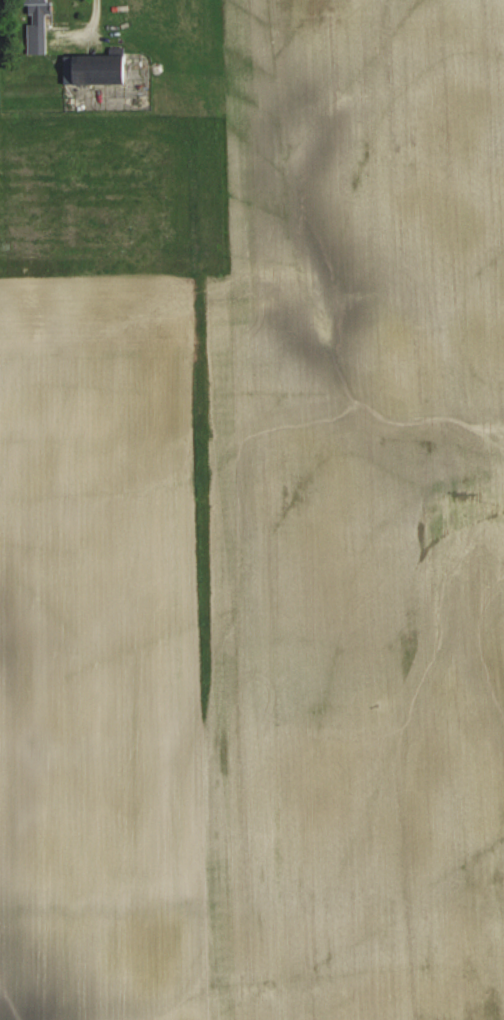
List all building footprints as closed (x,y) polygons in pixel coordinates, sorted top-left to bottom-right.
[(48,54),(49,0),(30,0),(30,53),(48,54)] [(128,85),(128,54),(65,54),(65,85),(128,85)]
